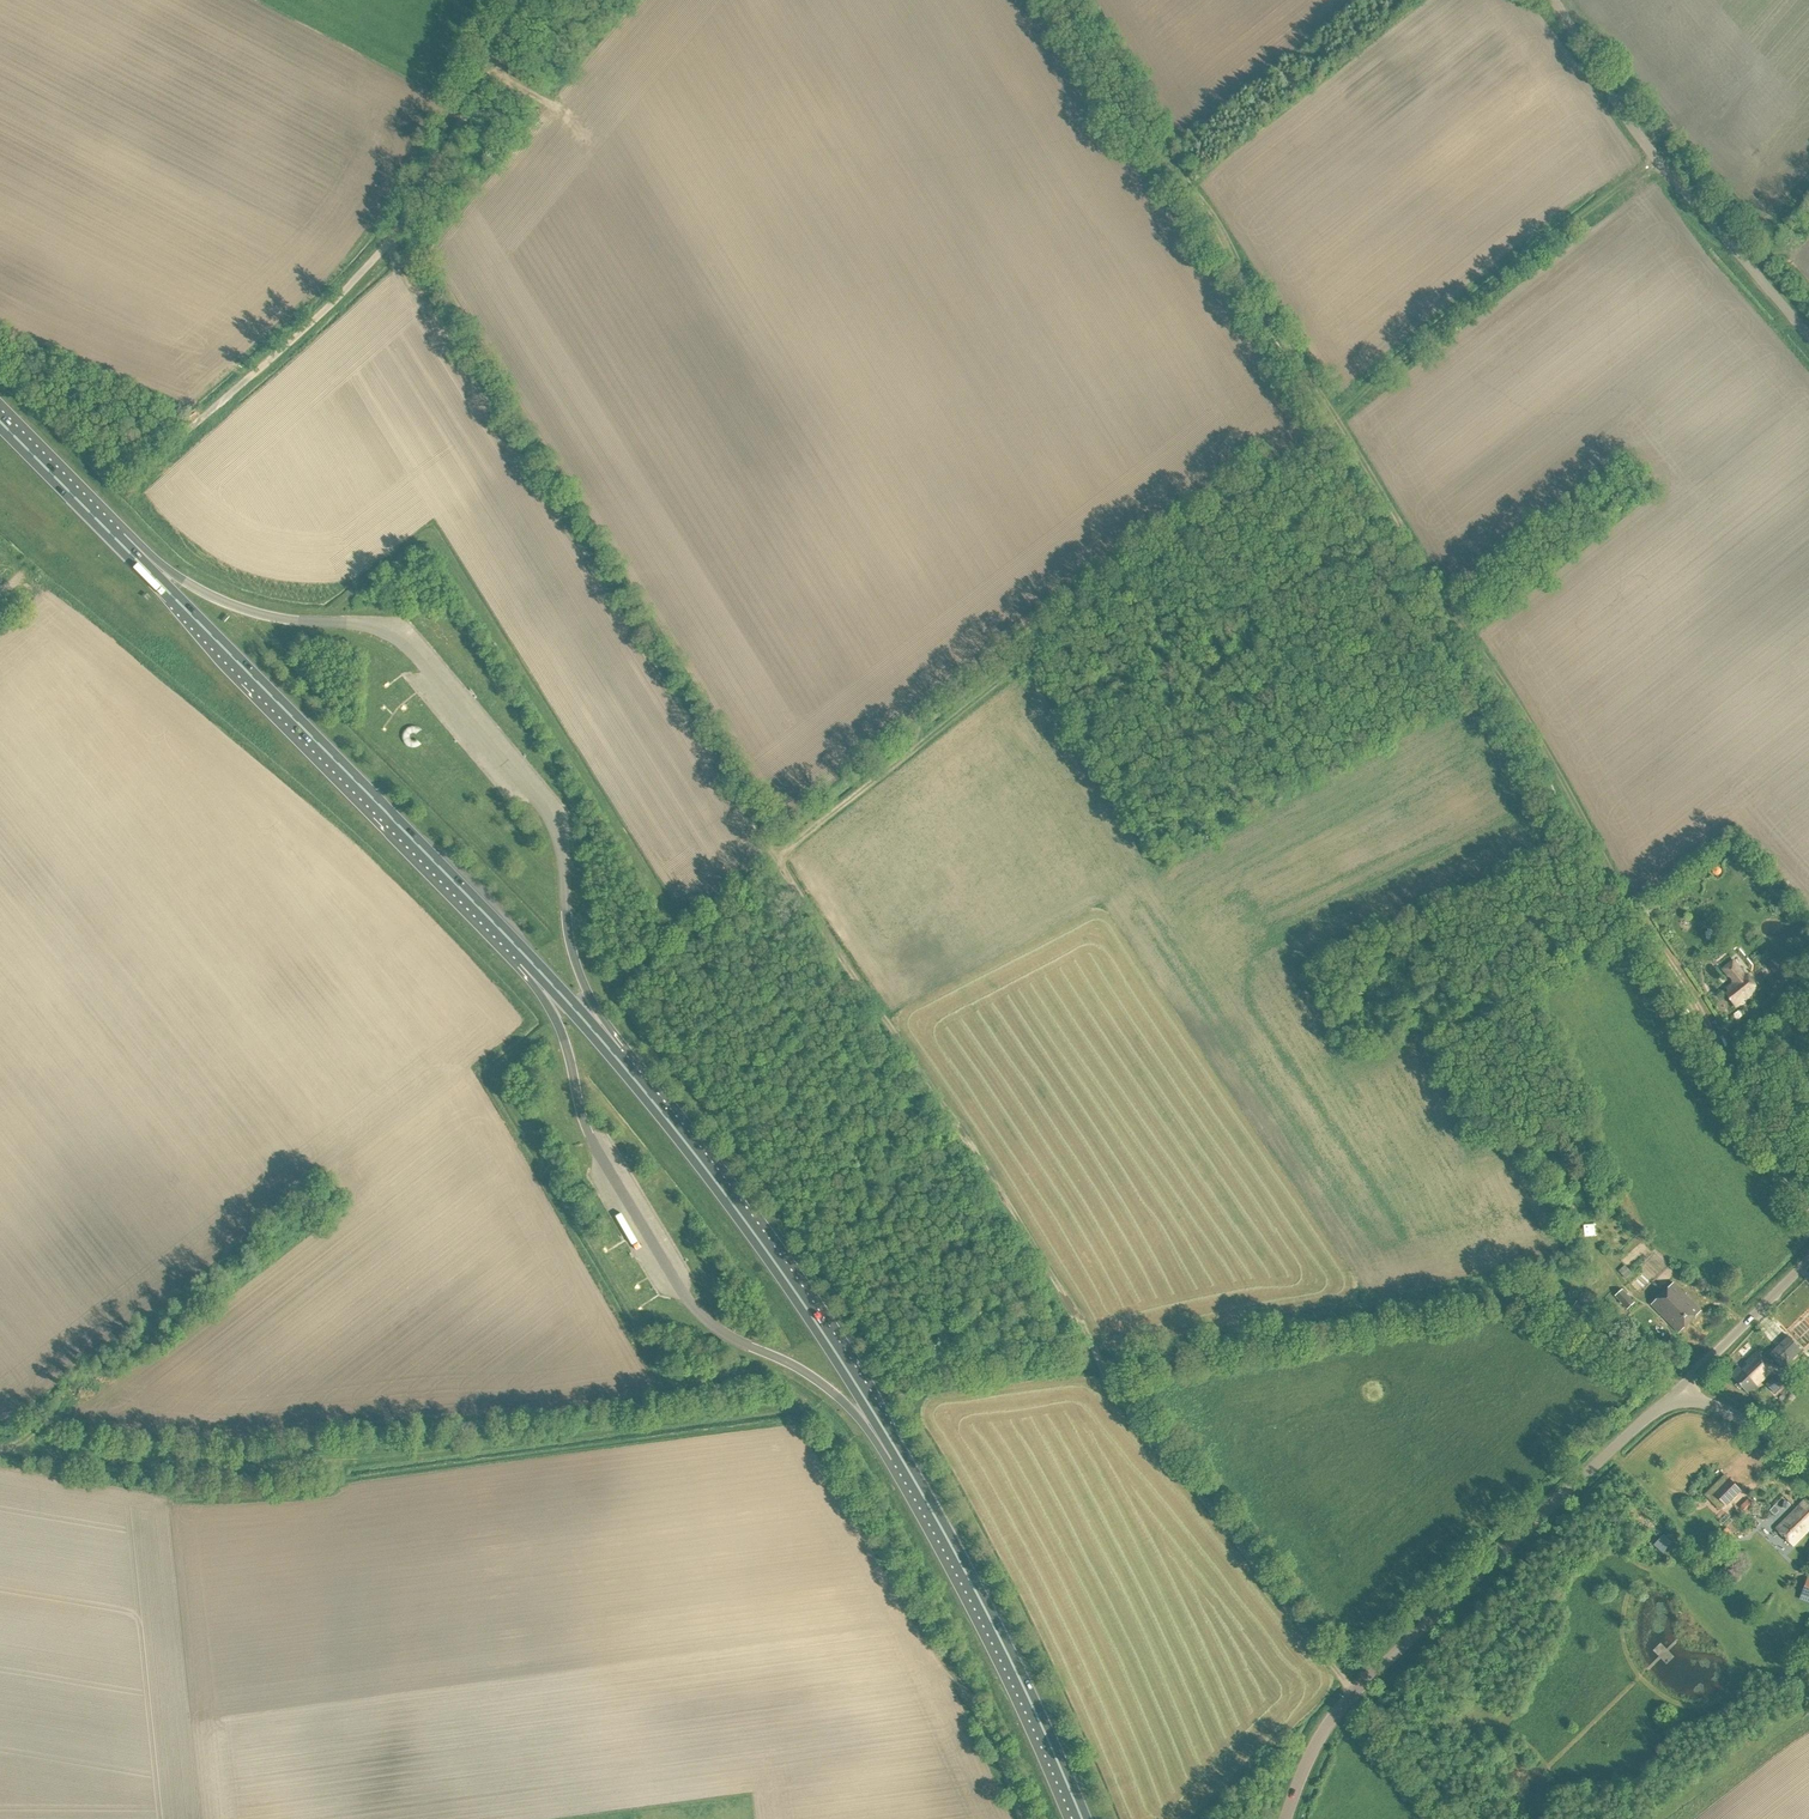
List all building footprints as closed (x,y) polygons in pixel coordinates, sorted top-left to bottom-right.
[(1714,875),(1716,876),(1719,876),(1720,874),(1721,872),(1721,870),(1720,868),(1717,867),(1715,867),(1713,869),(1712,871),(1713,873),(1714,875)] [(1721,970),(1733,984),(1726,990),(1728,993),(1725,995),(1735,1006),(1756,988),(1750,979),(1753,977),(1748,972),(1746,974),(1733,959),(1721,970)] [(1625,1265),(1619,1271),(1622,1275),(1625,1272),(1629,1276),(1632,1273),(1625,1265)] [(1701,1311),(1673,1283),(1651,1305),(1679,1333),(1701,1311)] [(1635,1303),(1622,1290),(1615,1297),(1627,1310),(1635,1303)] [(1788,1337),(1768,1355),(1782,1369),(1801,1351),(1788,1337)] [(1748,1394),(1774,1370),(1758,1353),(1746,1364),(1748,1366),(1743,1371),(1740,1368),(1731,1376),(1748,1394)] [(1775,1375),(1765,1384),(1773,1393),(1783,1384),(1775,1375)] [(1729,1478),(1714,1494),(1727,1507),(1742,1491),(1729,1478)] [(1807,1506),(1804,1503),(1777,1530),(1791,1543),(1796,1537),(1800,1540),(1808,1531),(1808,1505),(1807,1506)] [(1724,1530),(1716,1537),(1725,1548),(1733,1540),(1724,1530)]
